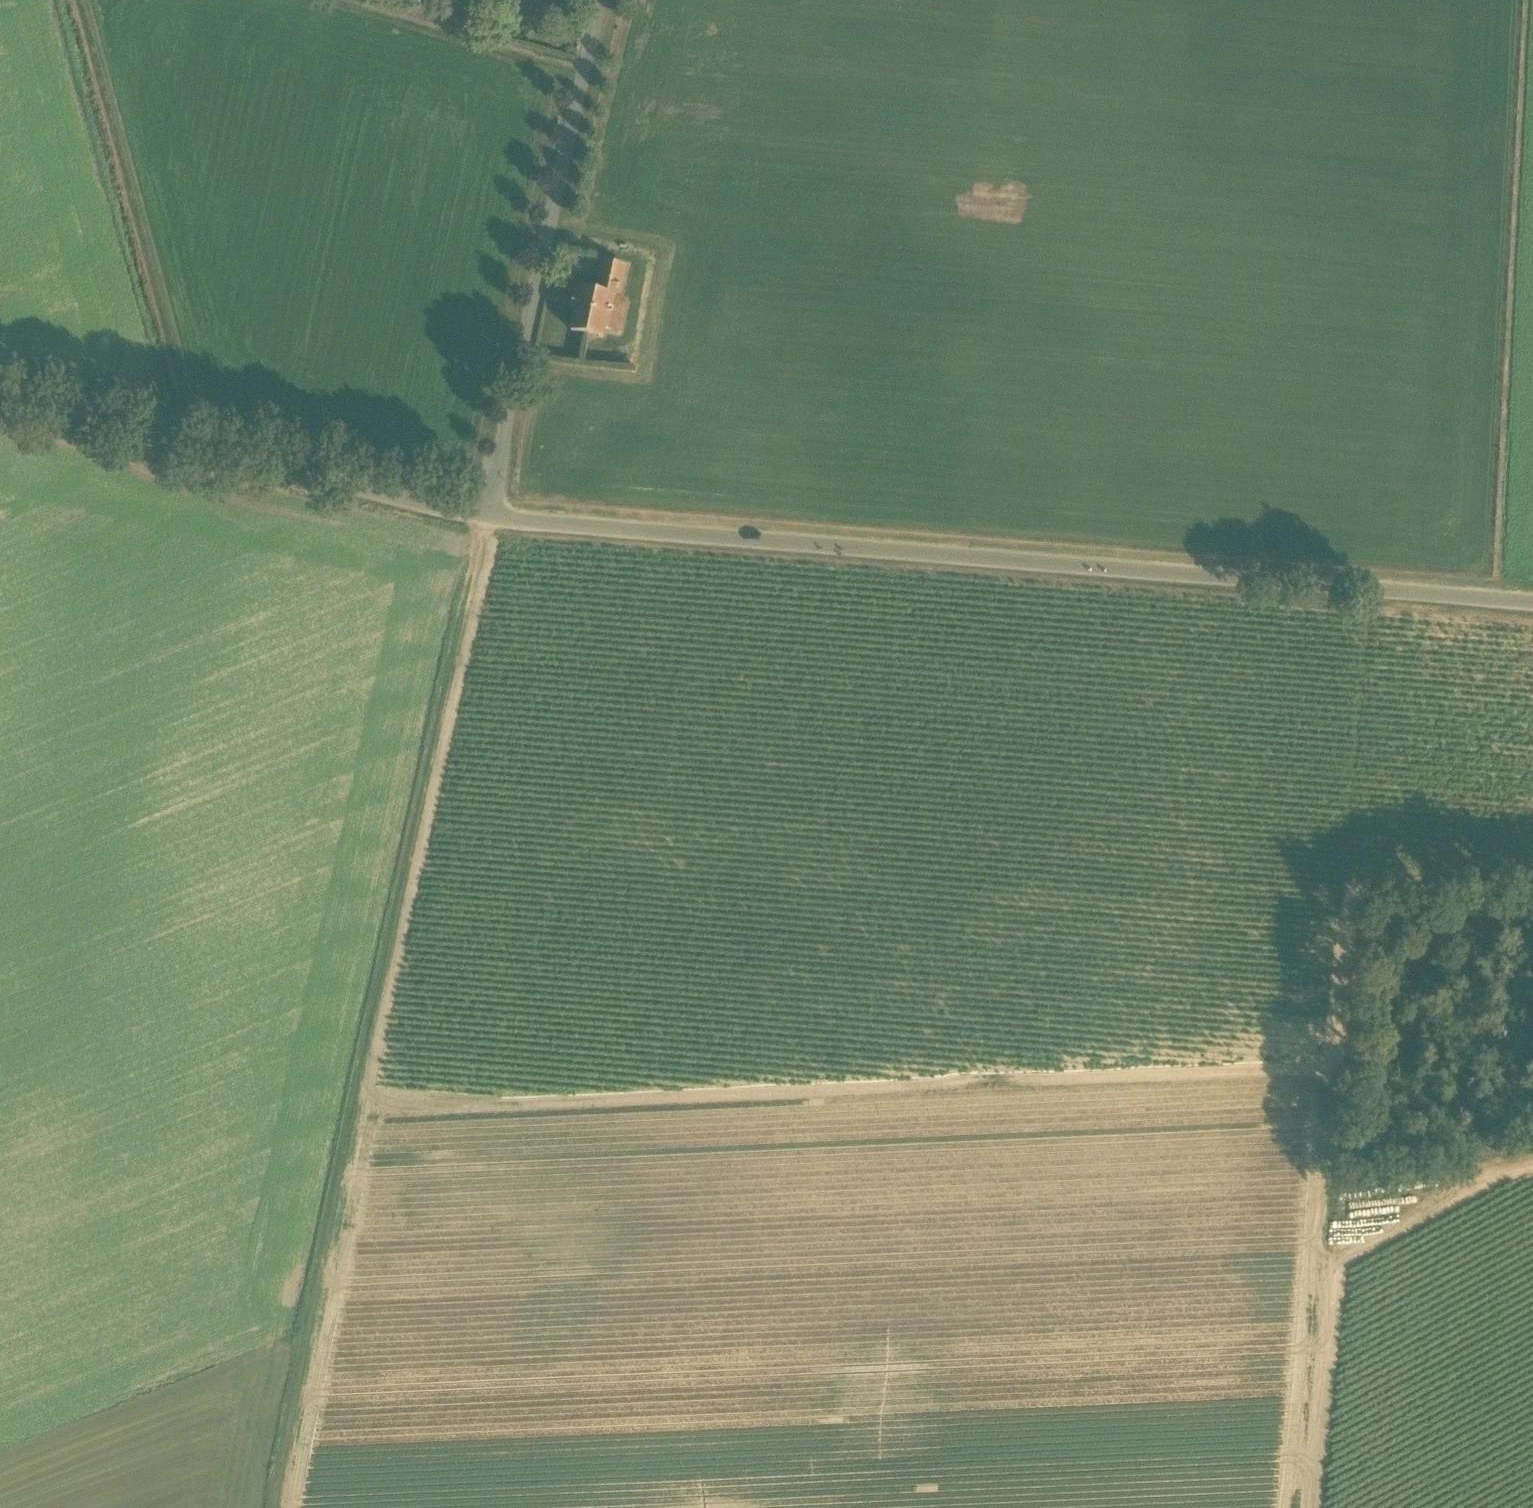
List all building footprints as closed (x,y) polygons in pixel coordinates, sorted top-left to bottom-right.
[(619,299),(625,267),(601,262),(595,293),(574,289),(571,308),(576,309),(571,331),(602,337),(611,297),(619,299)]
